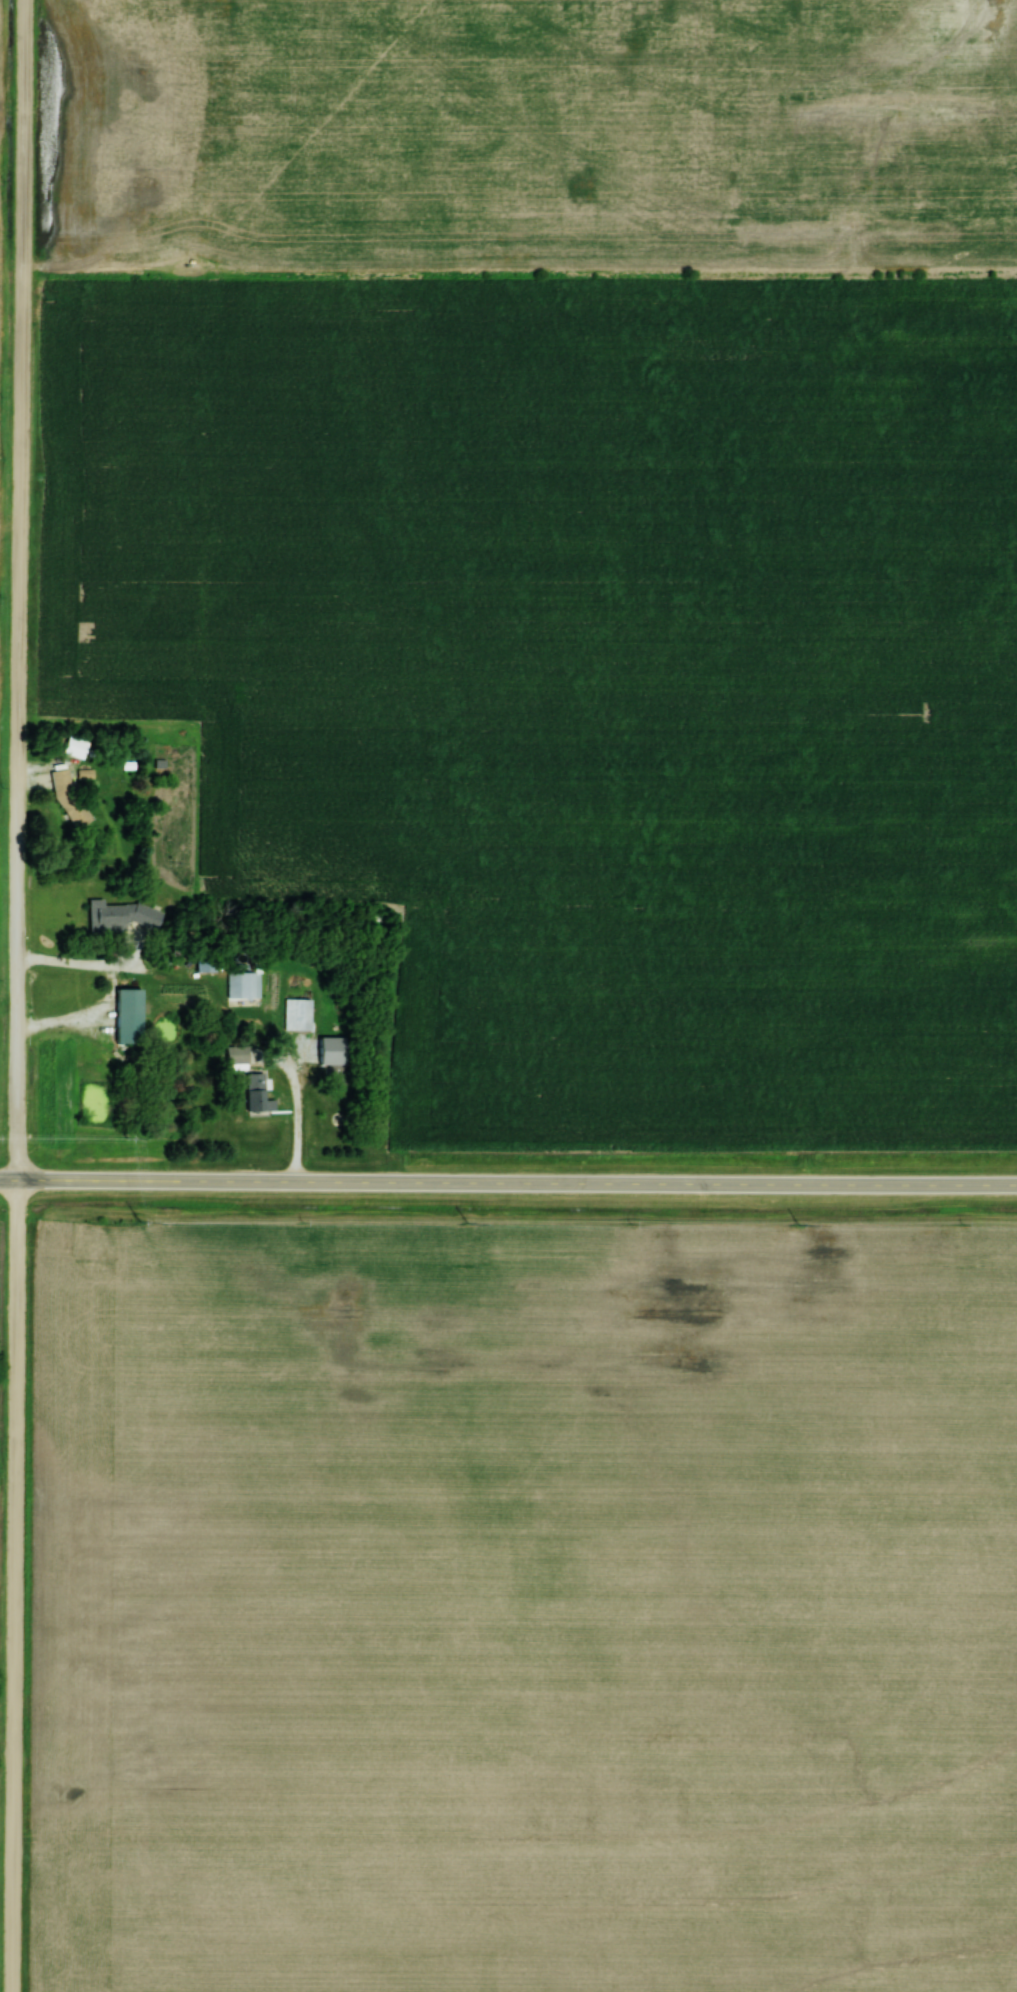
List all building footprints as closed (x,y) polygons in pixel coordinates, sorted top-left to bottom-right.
[(88,740),(69,734),(63,753),(82,759),(88,740)] [(162,910),(135,902),(104,903),(104,898),(89,898),(90,932),(124,931),(127,920),(157,929),(162,910)] [(214,956),(198,956),(198,971),(214,971),(214,956)] [(259,972),(227,972),(227,998),(259,998),(259,972)] [(117,1043),(142,1043),(142,989),(117,989),(117,1043)] [(311,999),(285,999),(285,1030),(311,1030),(311,999)] [(227,1047),(227,1063),(248,1063),(248,1047),(227,1047)] [(344,1064),(328,1064),(328,1081),(344,1081),(344,1064)] [(247,1073),(247,1112),(267,1112),(267,1073),(247,1073)]
